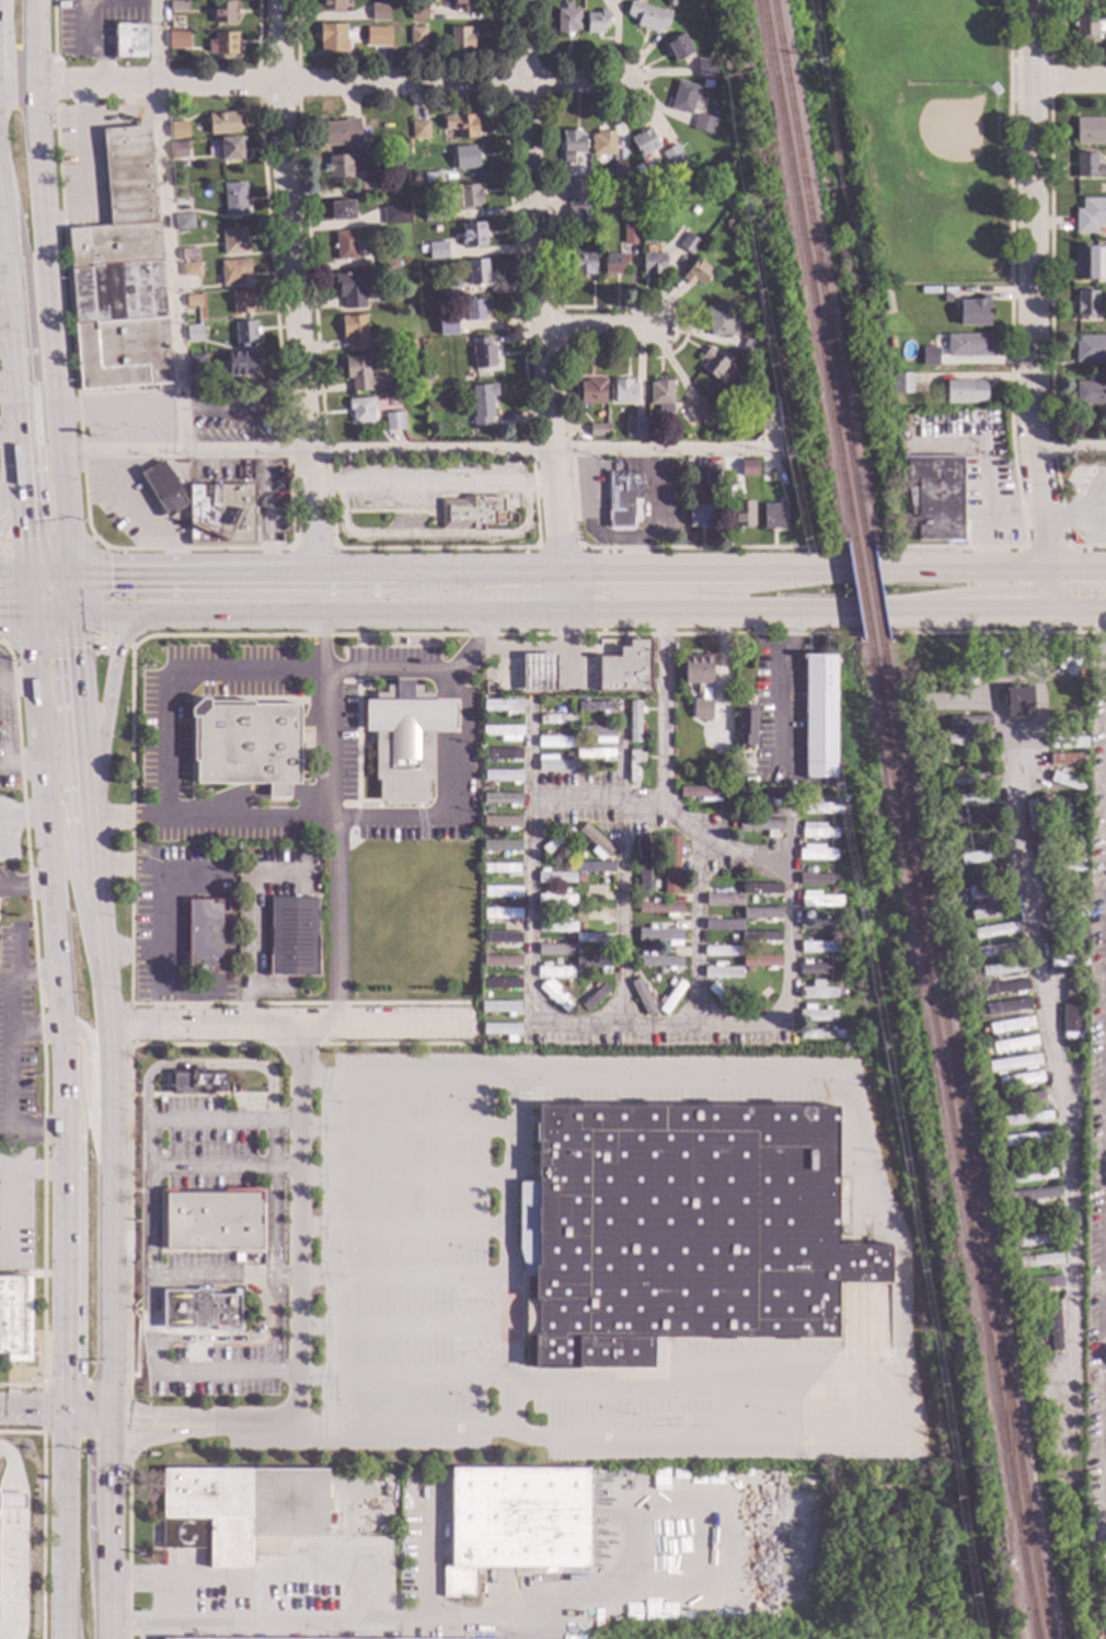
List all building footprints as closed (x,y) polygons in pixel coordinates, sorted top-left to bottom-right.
[(319,10),(319,0),(342,0),(342,10),(319,10)] [(452,10),(452,0),(473,0),(474,10),(452,10)] [(184,11),(170,11),(170,1),(184,1),(184,11)] [(233,9),(235,9),(235,16),(234,16),(234,24),(214,24),(214,1),(233,1),(233,9)] [(427,3),(427,21),(411,21),(411,2),(427,3)] [(671,14),(667,28),(658,26),(657,33),(635,25),(637,18),(626,14),(631,2),(671,14)] [(388,21),(371,21),(371,4),(388,4),(388,21)] [(572,10),(579,10),(579,31),(575,31),(575,34),(557,34),(557,10),(565,10),(565,4),(572,4),(572,10)] [(608,30),(603,30),(603,33),(600,33),(600,36),(597,36),(597,34),(587,34),(587,14),(600,14),(600,10),(608,10),(608,30)] [(1096,34),(1099,34),(1099,39),(1096,39),(1096,43),(1082,43),(1082,36),(1074,36),(1074,26),(1072,26),(1072,22),(1074,22),(1074,14),(1096,14),(1096,34)] [(345,41),(347,41),(347,54),(320,54),(319,24),(345,24),(345,41)] [(145,59),(115,59),(115,25),(145,25),(145,59)] [(425,45),(410,45),(410,27),(425,27),(425,45)] [(390,46),(373,46),(373,28),(390,28),(390,46)] [(470,32),(472,32),(472,50),(450,50),(450,28),(470,28),(470,32)] [(187,48),(168,48),(168,32),(187,32),(187,48)] [(235,55),(211,55),(211,53),(208,53),(208,41),(214,41),(214,33),(235,33),(235,55)] [(693,53),(675,62),(664,43),(683,33),(693,53)] [(716,77),(698,77),(698,60),(716,60),(716,77)] [(699,88),(691,115),(670,109),(678,81),(699,88)] [(237,116),(238,116),(239,132),(209,135),(208,115),(235,113),(237,116)] [(716,119),(712,135),(692,129),(696,114),(716,119)] [(472,118),(474,118),(476,137),(457,139),(456,129),(445,130),(443,117),(472,115),(472,118)] [(360,146),(346,147),(346,145),(324,147),(322,124),(345,122),(345,119),(358,118),(360,146)] [(1075,118),(1105,118),(1105,146),(1074,146),(1075,118)] [(428,138),(412,140),(411,123),(427,122),(428,138)] [(187,139),(170,140),(169,124),(186,123),(187,139)] [(171,383),(81,392),(67,231),(111,228),(103,131),(148,128),(171,383)] [(659,147),(641,158),(631,139),(648,129),(659,147)] [(580,135),(585,135),(585,154),(579,154),(579,165),(563,165),(563,131),(580,131),(580,135)] [(614,155),(591,155),(591,135),(597,135),(597,131),(614,131),(614,155)] [(242,159),(221,161),(219,139),(240,138),(242,159)] [(187,159),(172,160),(171,143),(186,142),(187,159)] [(686,160),(670,169),(661,153),(677,145),(686,160)] [(474,151),(477,150),(479,169),(456,171),(454,148),(474,147),(474,151)] [(1095,165),(1105,165),(1105,177),(1075,177),(1075,153),(1096,153),(1095,165)] [(365,171),(352,172),(353,177),(329,180),(329,172),(323,172),(323,164),(327,164),(327,157),(364,154),(365,171)] [(625,180),(623,180),(623,186),(615,186),(615,180),(613,180),(613,162),(625,162),(625,180)] [(441,182),(425,184),(424,174),(440,173),(441,182)] [(724,183),(721,186),(713,180),(717,175),(724,183)] [(587,204),(566,204),(566,177),(587,177),(587,204)] [(378,194),(361,195),(360,182),(377,181),(378,194)] [(246,215),(226,217),(223,185),(243,184),(246,215)] [(477,189),(481,189),(482,207),(472,208),(472,210),(460,211),(460,209),(450,210),(448,186),(476,184),(477,189)] [(1081,198),(1105,198),(1105,224),(1096,224),(1096,233),(1074,233),(1074,209),(1081,209),(1081,198)] [(355,219),(332,221),(330,203),(353,201),(355,219)] [(408,223),(384,226),(382,208),(406,206),(408,223)] [(699,210),(695,216),(689,211),(693,206),(699,210)] [(584,217),(568,217),(568,207),(584,207),(584,217)] [(443,220),(424,221),(423,211),(443,210),(443,220)] [(194,230),(176,231),(175,215),(193,213),(194,230)] [(485,245),(463,247),(461,224),(483,223),(485,245)] [(637,244),(623,245),(623,226),(637,226),(637,244)] [(245,243),(247,243),(249,254),(223,256),(221,231),(244,230),(245,243)] [(356,258),(336,261),(334,233),(354,231),(356,258)] [(700,242),(690,254),(678,245),(687,233),(700,242)] [(447,258),(429,261),(428,244),(446,243),(447,258)] [(427,253),(419,254),(418,246),(426,245),(427,253)] [(198,261),(181,262),(180,250),(197,249),(198,261)] [(1104,279),(1074,279),(1074,249),(1104,249),(1104,279)] [(395,267),(378,268),(377,253),(394,252),(395,267)] [(665,274),(642,274),(642,254),(665,254),(665,274)] [(595,275),(574,275),(574,272),(571,272),(571,263),(568,262),(568,257),(571,255),(595,255),(595,275)] [(629,263),(625,263),(625,270),(621,270),(621,275),(603,275),(603,255),(629,255),(629,263)] [(713,272),(701,286),(695,281),(691,287),(681,279),(696,258),(713,272)] [(250,275),(244,276),(245,285),(221,287),(220,262),(249,259),(250,275)] [(488,275),(487,275),(488,284),(469,285),(466,262),(486,259),(488,275)] [(200,276),(182,277),(181,265),(199,264),(200,276)] [(365,308),(344,310),(343,297),(338,298),(337,289),(334,290),(333,274),(362,272),(365,308)] [(459,297),(442,298),(441,281),(458,280),(459,297)] [(252,297),(255,297),(256,303),(252,303),(253,313),(232,314),(231,293),(252,291),(252,297)] [(1096,316),(1075,316),(1075,314),(1075,301),(1076,301),(1076,291),(1096,291),(1096,316)] [(196,295),(200,295),(201,307),(186,308),(185,296),(186,296),(186,293),(196,293),(196,295)] [(988,300),(989,300),(989,326),(958,326),(958,301),(969,301),(969,299),(981,299),(981,296),(988,296),(988,300)] [(491,311),(484,312),(484,320),(465,321),(464,301),(489,299),(491,311)] [(728,305),(731,334),(710,337),(706,308),(728,305)] [(367,349),(347,350),(347,337),(342,337),(341,318),(365,315),(367,349)] [(457,334),(439,336),(438,316),(456,315),(457,334)] [(254,327),(257,327),(258,334),(255,334),(255,343),(246,344),(246,347),(240,348),(240,344),(234,344),(233,323),(253,321),(254,327)] [(201,341),(187,342),(186,326),(200,325),(201,341)] [(414,345),(400,346),(399,336),(413,335),(414,345)] [(990,357),(946,357),(946,335),(990,335),(990,357)] [(1074,336),(1105,336),(1105,362),(1074,362),(1074,336)] [(487,338),(487,345),(494,345),(495,367),(473,369),(472,347),(472,339),(487,338)] [(761,344),(757,357),(740,351),(745,338),(761,344)] [(728,363),(715,380),(701,368),(706,361),(701,357),(707,347),(728,363)] [(937,366),(921,366),(921,348),(937,347),(937,366)] [(256,360),(262,359),(262,367),(257,367),(257,374),(228,377),(228,374),(222,374),(222,362),(227,362),(227,354),(256,351),(256,360)] [(205,372),(188,373),(187,356),(203,355),(205,372)] [(369,378),(388,377),(389,390),(352,392),(350,379),(346,379),(344,359),(368,357),(369,378)] [(911,393),(892,393),(892,373),(911,373),(911,393)] [(604,382),(603,382),(603,404),(579,404),(579,382),(586,382),(586,379),(604,379),(604,382)] [(631,383),(635,383),(635,402),(613,402),(613,380),(631,380),(631,383)] [(654,383),(654,381),(671,381),(671,415),(657,415),(657,404),(649,404),(649,383),(654,383)] [(986,403),(944,404),(945,381),(961,382),(961,381),(986,381),(986,403)] [(1074,382),(1105,381),(1105,404),(1074,405),(1074,382)] [(497,395),(491,396),(493,417),(491,417),(492,428),(472,429),(471,417),(473,417),(471,386),(496,384),(497,395)] [(373,408),(370,408),(372,423),(353,424),(352,409),(348,411),(348,400),(372,397),(373,408)] [(710,414),(693,425),(683,409),(700,399),(710,414)] [(909,420),(900,420),(900,412),(909,411),(909,420)] [(402,430),(385,431),(384,414),(401,412),(402,430)] [(773,429),(760,429),(760,413),(773,413),(773,429)] [(606,436),(588,436),(588,425),(606,425),(606,436)] [(963,542),(917,542),(917,516),(910,515),(906,481),(906,458),(963,458),(963,542)] [(186,499),(186,505),(166,517),(140,473),(162,460),(186,499)] [(757,476),(740,476),(740,460),(757,460),(757,476)] [(719,483),(705,483),(705,465),(719,465),(719,483)] [(640,499),(632,499),(632,528),(608,528),(608,473),(640,473),(640,499)] [(253,516),(258,516),(258,546),(188,546),(188,486),(252,486),(253,516)] [(503,526),(482,526),(482,531),(472,531),(472,529),(440,530),(440,499),(462,499),(462,498),(503,497),(503,526)] [(753,527),(734,527),(734,501),(753,501),(753,527)] [(784,529),(763,529),(763,505),(784,505),(784,529)] [(710,527),(689,527),(689,506),(710,506),(710,527)] [(649,691),(598,691),(598,656),(618,656),(618,647),(627,647),(627,640),(649,640),(649,691)] [(1083,647),(1071,679),(1062,676),(1063,670),(1057,668),(1061,656),(1068,658),(1073,644),(1083,647)] [(989,648),(976,686),(965,682),(979,645),(989,648)] [(1010,648),(999,678),(989,674),(1000,645),(1010,648)] [(554,691),(520,691),(520,654),(555,654),(554,691)] [(836,777),(805,777),(804,655),(834,655),(836,777)] [(711,683),(710,683),(708,700),(711,700),(711,719),(692,719),(692,700),(700,700),(700,683),(683,683),(683,656),(711,656),(711,683)] [(1073,692),(1082,692),(1082,700),(1048,702),(1048,694),(1055,693),(1053,686),(1073,685),(1073,692)] [(1030,708),(1024,708),(1024,716),(1006,716),(1006,703),(1001,703),(1001,694),(1005,694),(1005,688),(1030,688),(1030,708)] [(207,702),(252,702),(252,705),(298,705),(298,784),(289,784),(289,798),(267,798),(267,783),(195,783),(195,761),(192,761),(192,717),(189,717),(189,709),(199,700),(207,700),(207,702)] [(520,712),(482,711),(483,700),(520,701),(520,712)] [(451,732),(433,732),(431,782),(427,782),(427,804),(377,804),(378,780),(373,780),(373,734),(365,734),(364,702),(452,701),(451,732)] [(639,744),(640,702),(629,701),(628,743),(639,744)] [(613,712),(577,712),(577,702),(613,702),(613,712)] [(754,746),(751,746),(751,750),(739,750),(739,746),(736,746),(736,705),(756,705),(754,746)] [(575,725),(538,725),(538,715),(575,715),(575,725)] [(989,726),(948,728),(948,717),(989,715),(989,726)] [(613,745),(594,745),(594,736),(577,736),(577,726),(614,726),(613,745)] [(522,736),(482,736),(482,727),(522,727),(522,736)] [(990,746),(982,746),(982,749),(976,749),(976,747),(946,748),(945,736),(990,735),(990,746)] [(575,748),(537,747),(537,737),(575,737),(575,748)] [(1085,749),(1048,749),(1048,738),(1086,738),(1085,749)] [(519,757),(515,757),(515,764),(489,764),(489,757),(487,757),(487,749),(519,749),(519,757)] [(613,759),(576,759),(576,749),(613,749),(613,759)] [(637,753),(643,753),(643,765),(637,765),(637,782),(629,782),(629,751),(637,751),(637,753)] [(555,761),(575,761),(575,772),(538,771),(538,754),(556,755),(555,761)] [(990,763),(984,763),(984,766),(976,767),(976,764),(946,765),(946,755),(990,754),(990,763)] [(1086,765),(1049,765),(1049,754),(1086,754),(1086,765)] [(520,782),(517,782),(517,786),(510,786),(510,782),(483,782),(483,771),(520,772),(520,782)] [(1087,784),(1084,794),(1048,782),(1051,772),(1087,784)] [(992,785),(948,786),(947,775),(991,773),(992,785)] [(723,799),(718,799),(718,803),(700,803),(700,798),(679,798),(679,787),(723,787),(723,799)] [(783,800),(777,800),(777,804),(771,804),(771,801),(739,800),(739,788),(783,789),(783,800)] [(994,804),(951,806),(951,795),(993,792),(994,804)] [(519,805),(484,804),(484,793),(520,794),(519,805)] [(1064,824),(1055,831),(1034,799),(1044,794),(1064,824)] [(842,813),(797,813),(797,803),(841,803),(842,813)] [(995,819),(953,826),(951,815),(993,808),(995,819)] [(1073,819),(1067,823),(1063,819),(1070,815),(1073,819)] [(519,826),(514,826),(514,832),(504,832),(504,827),(483,826),(483,817),(519,817),(519,826)] [(783,831),(738,832),(737,819),(783,819),(783,831)] [(826,829),(837,830),(837,839),(800,839),(802,822),(826,822),(826,829)] [(574,832),(546,855),(541,847),(568,826),(574,832)] [(612,851),(606,857),(579,832),(585,826),(612,851)] [(1000,839),(955,847),(953,835),(999,828),(1000,839)] [(680,836),(676,894),(663,893),(667,835),(680,836)] [(1085,849),(1035,856),(1033,845),(1084,838),(1085,849)] [(649,891),(638,891),(635,840),(646,840),(649,891)] [(520,853),(483,853),(483,841),(520,842),(520,853)] [(823,850),(836,850),(836,861),(798,861),(798,850),(803,850),(803,845),(823,845),(823,850)] [(1004,858),(961,866),(959,855),(1002,847),(1004,858)] [(1086,870),(1035,878),(1034,867),(1085,859),(1086,870)] [(611,872),(574,872),(575,862),(611,863),(611,872)] [(519,874),(515,874),(515,877),(507,877),(507,874),(482,873),(483,864),(519,864),(519,874)] [(574,884),(537,884),(537,873),(574,873),(574,884)] [(837,886),(798,886),(798,875),(837,875),(837,886)] [(781,894),(742,894),(742,884),(781,884),(781,894)] [(1011,893),(968,902),(966,893),(1009,885),(1011,893)] [(613,897),(576,897),(576,886),(613,886),(613,897)] [(520,898),(483,897),(483,887),(520,887),(520,898)] [(548,896),(575,896),(574,907),(537,905),(537,896),(542,896),(542,892),(548,892),(548,896)] [(742,907),(705,907),(705,897),(742,897),(742,907)] [(841,908),(802,908),(802,897),(841,897),(841,908)] [(318,899),(318,978),(267,978),(267,955),(269,955),(270,899),(318,899)] [(657,903),(681,903),(681,913),(677,913),(677,917),(666,917),(666,913),(638,913),(638,903),(650,903),(650,899),(657,899),(657,903)] [(221,971),(187,972),(186,900),(220,900),(221,971)] [(1014,913),(971,921),(969,911),(1012,903),(1014,913)] [(779,917),(748,917),(748,909),(779,908),(779,917)] [(520,920),(483,919),(483,909),(520,909),(520,920)] [(612,920),(574,920),(575,909),(612,910),(612,920)] [(717,922),(741,922),(741,931),(706,931),(706,922),(708,922),(708,919),(717,919),(717,922)] [(838,930),(800,930),(800,919),(838,920),(838,930)] [(575,933),(538,932),(538,922),(575,922),(575,933)] [(1017,933),(975,940),(972,930),(1015,922),(1017,933)] [(655,930),(682,930),(682,947),(668,947),(668,940),(637,940),(637,930),(648,930),(648,926),(655,926),(655,930)] [(780,943),(741,943),(741,933),(780,932),(780,943)] [(1068,938),(1052,940),(1051,935),(1067,932),(1068,938)] [(520,944),(483,944),(483,933),(520,933),(520,944)] [(612,944),(575,944),(575,934),(612,934),(612,944)] [(838,954),(799,954),(799,943),(838,943),(838,954)] [(1021,954),(978,959),(976,948),(1019,943),(1021,954)] [(575,957),(537,956),(537,945),(575,946),(575,957)] [(740,957),(704,956),(704,947),(740,947),(740,957)] [(654,956),(681,956),(681,967),(637,967),(637,956),(648,956),(648,953),(654,953),(654,956)] [(1058,956),(1085,955),(1085,967),(1048,968),(1048,958),(1053,957),(1053,955),(1058,954),(1058,956)] [(520,967),(482,967),(482,956),(520,956),(520,967)] [(612,968),(575,968),(575,956),(612,956),(612,968)] [(779,967),(742,967),(742,957),(779,957),(779,967)] [(1026,971),(981,979),(979,967),(1024,960),(1026,971)] [(837,974),(798,974),(798,965),(837,965),(837,974)] [(573,979),(537,979),(537,968),(574,968),(573,979)] [(741,979),(704,979),(704,968),(741,968),(741,979)] [(1086,999),(1064,999),(1064,980),(1069,980),(1069,971),(1086,972),(1086,999)] [(520,991),(483,990),(483,978),(520,979),(520,991)] [(655,1009),(647,1014),(631,982),(638,978),(655,1009)] [(1028,990),(1023,991),(1024,995),(1014,996),(1014,992),(978,997),(976,988),(1026,979),(1028,990)] [(572,1005),(565,1013),(538,989),(545,980),(572,1005)] [(686,985),(665,1015),(658,1011),(679,981),(686,985)] [(738,1005),(731,1013),(705,990),(713,981),(738,1005)] [(609,992),(586,1013),(579,1005),(602,984),(609,992)] [(842,999),(798,999),(798,988),(842,989),(842,999)] [(1030,1008),(987,1016),(984,1005),(1028,997),(1030,1008)] [(519,1013),(481,1014),(481,1001),(519,1001),(519,1013)] [(1081,1040),(1062,1040),(1061,1005),(1080,1005),(1081,1040)] [(836,1022),(798,1022),(798,1011),(836,1011),(836,1022)] [(1034,1027),(1024,1028),(1025,1031),(1019,1032),(1019,1030),(990,1035),(989,1024),(1032,1016),(1034,1027)] [(519,1036),(482,1035),(483,1024),(519,1025),(519,1036)] [(843,1039),(798,1039),(798,1029),(843,1029),(843,1039)] [(1037,1046),(1028,1048),(1028,1050),(1023,1051),(1023,1048),(993,1053),(991,1043),(1035,1035),(1037,1046)] [(1040,1065),(1035,1065),(1035,1070),(1024,1071),(1024,1067),(1004,1071),(1004,1074),(995,1075),(994,1072),(989,1073),(988,1062),(1038,1054),(1040,1065)] [(197,1074),(222,1074),(222,1093),(204,1093),(204,1095),(169,1095),(169,1071),(197,1071),(197,1074)] [(1042,1082),(1000,1088),(998,1078),(1040,1072),(1042,1082)] [(1045,1103),(993,1110),(992,1099),(1042,1092),(1045,1103)] [(837,1245),(889,1245),(889,1283),(836,1283),(836,1338),(654,1338),(654,1363),(643,1363),(643,1369),(526,1367),(526,1181),(537,1181),(538,1106),(837,1107),(837,1245)] [(1051,1121),(1004,1127),(1003,1117),(1050,1111),(1051,1121)] [(1053,1142),(1041,1143),(1042,1146),(1035,1146),(1034,1144),(1004,1147),(1003,1136),(1052,1131),(1053,1142)] [(1056,1178),(1012,1184),(1011,1175),(1055,1169),(1056,1178)] [(1058,1198),(1040,1200),(1041,1203),(1035,1204),(1035,1201),(1007,1203),(1006,1193),(1057,1187),(1058,1198)] [(260,1248),(242,1248),(242,1261),(232,1262),(232,1249),(164,1249),(164,1193),(260,1192),(260,1248)] [(1060,1217),(1015,1221),(1015,1212),(1059,1208),(1060,1217)] [(1060,1244),(1015,1248),(1014,1237),(1059,1233),(1060,1244)] [(1062,1265),(1018,1268),(1017,1257),(1061,1254),(1062,1265)] [(7,1355),(0,1355),(0,1277),(30,1277),(30,1362),(7,1362),(7,1355)] [(1063,1288),(1021,1291),(1019,1281),(1062,1277),(1063,1288)] [(239,1330),(215,1331),(215,1326),(205,1326),(205,1329),(162,1330),(161,1292),(195,1291),(195,1289),(208,1289),(208,1295),(232,1295),(232,1290),(239,1290),(239,1330)] [(1062,1351),(1052,1351),(1052,1348),(1044,1349),(1042,1334),(1049,1332),(1047,1301),(1058,1300),(1062,1351)] [(587,1568),(474,1568),(474,1597),(442,1597),(442,1567),(450,1567),(451,1468),(588,1469),(587,1568)] [(326,1536),(251,1536),(251,1569),(208,1569),(208,1548),(162,1548),(162,1469),(326,1469),(326,1536)] [(23,1509),(23,1493),(0,1493),(0,1509),(23,1509)]
